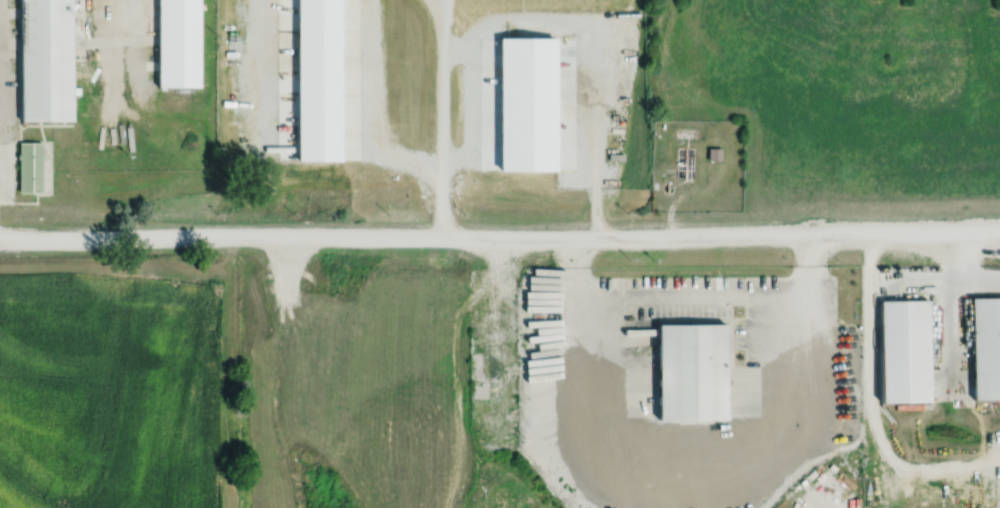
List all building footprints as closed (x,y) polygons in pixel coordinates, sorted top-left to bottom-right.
[(20,121),(72,121),(72,0),(20,0),(20,121)] [(157,87),(200,87),(200,0),(157,0),(157,87)] [(42,192),(42,142),(20,142),(20,192),(42,192)] [(688,167),(688,148),(678,148),(678,178),(693,178),(693,167),(688,167)] [(710,150),(710,161),(721,161),(720,149),(710,150)] [(999,399),(999,298),(973,298),(973,399),(999,399)] [(727,420),(726,325),(658,325),(659,421),(727,420)]
